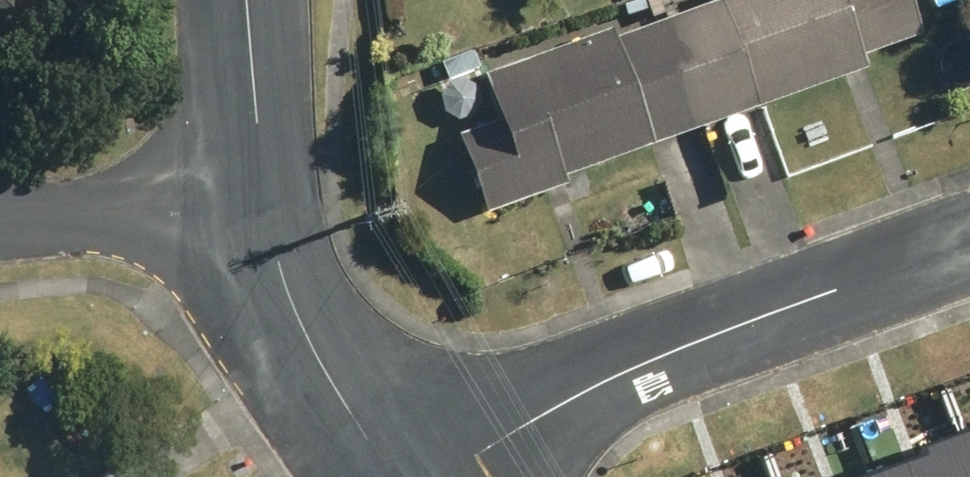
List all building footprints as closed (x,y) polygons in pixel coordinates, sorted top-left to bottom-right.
[(545,9),(560,0),(539,0),(545,9)] [(635,5),(645,33),(609,46),(645,150),(752,113),(715,8),(663,26),(653,0),(650,0),(635,5)] [(715,8),(752,113),(863,74),(858,60),(915,40),(901,0),(712,0),(715,8)] [(479,82),(495,126),(455,140),(482,217),(564,188),(561,179),(645,150),(609,46),(606,37),(479,82)] [(880,472),(882,476),(969,476),(969,435),(968,430),(924,446),(928,455),(880,472)] [(833,476),(882,476),(880,472),(876,461),(833,476)]
